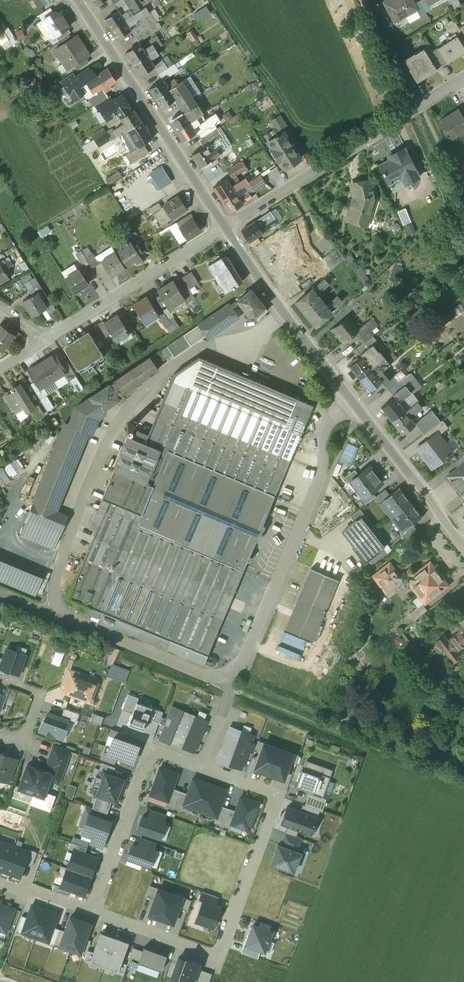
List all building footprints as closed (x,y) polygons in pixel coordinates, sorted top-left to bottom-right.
[(33,1),(38,8),(44,4),(41,0),(35,0),(33,1)] [(126,2),(125,2),(130,9),(138,5),(135,0),(124,0),(126,2)] [(384,1),(394,21),(416,10),(417,9),(414,3),(412,0),(386,0),(384,1)] [(451,1),(455,9),(461,5),(459,0),(450,0),(451,1)] [(423,8),(419,1),(414,3),(417,9),(416,10),(419,15),(425,12),(423,8)] [(125,2),(117,8),(118,9),(119,9),(122,14),(130,9),(125,2)] [(138,5),(130,9),(133,14),(140,9),(138,5)] [(143,7),(140,9),(133,14),(136,18),(137,20),(147,13),(143,7)] [(118,9),(105,18),(111,28),(125,19),(122,14),(119,9),(118,9)] [(130,9),(122,14),(125,19),(127,18),(133,14),(130,9)] [(61,11),(55,15),(53,13),(42,20),(52,37),(55,35),(67,27),(70,25),(61,11)] [(147,13),(137,20),(139,24),(140,25),(144,30),(150,26),(156,22),(149,11),(147,13)] [(133,14),(127,18),(129,21),(130,22),(136,18),(133,14)] [(125,19),(111,28),(117,38),(131,29),(127,22),(125,19)] [(454,19),(446,23),(453,34),(455,32),(455,33),(461,30),(454,19)] [(140,25),(132,31),(135,36),(144,30),(140,25)] [(144,30),(135,36),(138,41),(145,37),(154,31),(150,26),(144,30)] [(8,27),(2,31),(8,40),(11,44),(17,40),(8,27)] [(67,27),(55,35),(58,40),(70,32),(67,27)] [(455,33),(455,32),(453,34),(446,38),(448,41),(437,47),(447,63),(463,52),(463,47),(455,33)] [(76,35),(55,49),(64,62),(68,60),(71,66),(74,64),(85,57),(88,55),(80,43),(81,43),(76,35)] [(148,42),(142,46),(145,51),(147,49),(146,48),(152,44),(156,49),(162,45),(156,36),(148,42)] [(140,43),(142,46),(148,42),(145,37),(138,41),(140,43)] [(140,43),(126,52),(133,63),(147,54),(145,51),(142,46),(140,43)] [(152,44),(146,48),(147,49),(149,53),(156,49),(152,44)] [(432,50),(429,44),(423,48),(437,69),(442,66),(432,50)] [(447,63),(437,47),(432,50),(442,66),(447,63)] [(437,69),(423,48),(414,53),(416,56),(407,62),(405,58),(404,59),(410,68),(409,69),(417,81),(428,75),(437,69)] [(156,49),(149,53),(152,56),(153,58),(159,54),(156,49)] [(147,54),(133,63),(141,75),(155,66),(150,59),(149,58),(147,54)] [(85,57),(74,64),(77,70),(89,63),(85,57)] [(164,62),(155,68),(158,73),(167,67),(164,62)] [(167,67),(158,73),(161,77),(166,75),(167,77),(172,74),(167,67)] [(96,75),(86,82),(93,94),(102,89),(104,92),(105,91),(111,88),(109,85),(115,81),(107,68),(96,75)] [(75,79),(66,85),(66,86),(69,91),(74,97),(75,99),(83,94),(83,93),(80,88),(81,85),(86,82),(96,75),(95,75),(90,74),(92,70),(90,70),(75,79)] [(72,73),(62,80),(65,85),(66,85),(75,79),(72,73)] [(163,79),(149,88),(156,98),(169,89),(167,86),(167,85),(163,79)] [(170,81),(168,82),(169,84),(167,85),(167,86),(169,89),(178,83),(175,79),(170,81)] [(169,89),(156,98),(162,107),(175,99),(176,101),(188,94),(191,98),(193,97),(182,80),(178,83),(169,89)] [(86,82),(81,85),(80,88),(83,93),(83,94),(84,95),(86,95),(88,97),(93,94),(86,82)] [(66,86),(61,89),(69,101),(74,97),(69,91),(66,86)] [(93,94),(88,97),(93,106),(95,105),(108,96),(105,91),(104,92),(102,89),(93,94)] [(188,94),(176,101),(179,106),(191,98),(188,94)] [(108,96),(95,105),(99,111),(101,109),(100,109),(114,100),(110,95),(108,96)] [(114,100),(100,109),(101,109),(107,119),(117,112),(120,117),(130,111),(127,106),(129,105),(122,95),(114,100)] [(191,98),(179,106),(182,110),(188,106),(189,109),(195,105),(196,105),(198,104),(193,97),(191,98)] [(195,105),(189,109),(188,106),(182,110),(183,112),(184,112),(191,122),(202,115),(201,114),(196,105),(195,105)] [(130,111),(120,117),(125,125),(127,129),(141,120),(134,109),(130,111)] [(458,109),(449,115),(449,116),(442,120),(442,119),(441,120),(452,138),(463,130),(463,118),(459,110),(458,109)] [(183,112),(170,121),(177,131),(191,122),(184,112),(183,112)] [(191,122),(177,131),(183,140),(195,132),(197,134),(198,135),(210,127),(209,126),(217,121),(213,114),(205,119),(202,115),(191,122)] [(290,130),(281,115),(275,118),(280,126),(285,133),(290,130)] [(275,118),(271,121),(276,129),(280,126),(275,118)] [(141,120),(127,129),(130,133),(135,141),(148,132),(141,120)] [(122,125),(113,130),(117,136),(122,132),(127,129),(125,125),(123,127),(122,125)] [(285,133),(280,126),(276,129),(264,136),(285,169),(301,158),(285,133)] [(210,127),(198,135),(200,138),(212,131),(210,127)] [(104,128),(92,136),(94,140),(106,132),(104,128)] [(200,138),(199,139),(203,146),(206,145),(221,135),(217,128),(212,131),(200,138)] [(113,130),(109,133),(109,134),(108,135),(110,139),(110,140),(117,136),(113,130)] [(106,132),(94,140),(98,146),(110,139),(108,135),(106,132)] [(143,144),(152,138),(148,132),(135,141),(139,146),(143,144)] [(221,135),(206,145),(210,151),(218,146),(222,152),(227,148),(228,145),(221,135)] [(94,140),(83,147),(87,154),(98,146),(94,140)] [(132,163),(148,152),(143,144),(139,146),(127,154),(132,163)] [(203,146),(192,154),(200,166),(207,162),(209,160),(222,152),(218,146),(210,151),(206,145),(203,146)] [(397,155),(391,159),(379,165),(383,172),(381,172),(383,176),(384,175),(394,194),(407,187),(406,184),(419,177),(405,148),(396,152),(397,155)] [(242,162),(227,172),(232,178),(247,169),(242,162)] [(170,181),(161,167),(150,173),(159,187),(170,181)] [(104,180),(108,186),(122,178),(119,171),(104,180)] [(250,174),(245,177),(248,182),(253,179),(250,174)] [(248,182),(254,191),(266,184),(260,174),(253,179),(248,182)] [(245,177),(232,186),(235,191),(248,182),(245,177)] [(232,186),(226,178),(213,187),(221,199),(235,191),(232,186)] [(367,180),(356,183),(359,196),(354,198),(350,208),(354,209),(350,221),(366,226),(374,199),(372,189),(369,189),(367,180)] [(239,198),(235,191),(221,199),(229,212),(243,203),(239,198)] [(248,192),(239,198),(243,203),(252,197),(248,192)] [(178,196),(163,205),(171,218),(186,209),(178,196)] [(158,202),(148,208),(152,214),(155,212),(161,208),(160,207),(158,202)] [(171,218),(163,205),(160,207),(161,208),(155,212),(162,223),(171,218)] [(411,223),(403,209),(396,213),(404,227),(411,223)] [(274,217),(270,211),(255,221),(259,227),(274,217)] [(179,227),(187,222),(184,216),(172,224),(175,229),(179,227)] [(274,217),(259,227),(263,232),(278,222),(274,217)] [(187,222),(179,227),(187,239),(200,230),(192,218),(187,222)] [(255,221),(241,230),(249,242),(263,232),(259,227),(255,221)] [(138,256),(132,245),(130,242),(125,241),(123,249),(120,249),(115,252),(125,268),(131,264),(131,262),(135,260),(137,263),(142,259),(139,255),(138,256)] [(144,252),(138,242),(132,245),(138,256),(139,255),(144,252)] [(337,247),(322,259),(325,263),(331,270),(345,258),(337,247)] [(86,257),(82,251),(77,254),(84,266),(89,263),(86,257)] [(125,268),(115,252),(101,261),(111,276),(125,268)] [(99,263),(92,253),(86,257),(89,263),(92,267),(99,263)] [(225,256),(222,258),(221,256),(208,264),(217,279),(220,277),(228,290),(242,281),(225,256)] [(321,258),(309,268),(313,273),(325,263),(322,259),(321,258)] [(9,277),(4,270),(8,268),(3,260),(0,262),(0,282),(9,277)] [(325,263),(313,273),(318,280),(331,270),(325,263)] [(389,275),(397,279),(403,268),(395,264),(389,275)] [(63,274),(65,278),(75,272),(73,268),(63,274)] [(89,283),(80,269),(75,272),(65,278),(74,292),(89,283)] [(125,271),(114,278),(119,285),(130,277),(125,271)] [(40,285),(31,272),(21,279),(30,292),(40,285)] [(190,272),(188,274),(195,285),(197,283),(190,272)] [(182,277),(186,283),(189,289),(195,285),(188,274),(182,277)] [(329,275),(312,289),(317,294),(334,280),(329,275)] [(173,280),(157,290),(168,307),(168,308),(184,298),(178,288),(178,287),(173,280)] [(186,283),(178,288),(184,298),(186,302),(194,297),(189,289),(186,283)] [(312,288),(296,301),(306,313),(322,300),(317,294),(312,289),(312,288)] [(251,289),(237,299),(248,313),(248,317),(258,319),(259,316),(267,310),(251,289)] [(36,292),(23,301),(27,308),(32,316),(46,307),(41,300),(36,292)] [(339,294),(326,305),(330,310),(343,300),(339,294)] [(47,296),(41,300),(46,307),(49,312),(55,308),(47,296)] [(148,298),(143,301),(141,299),(133,305),(143,321),(150,316),(152,319),(158,315),(148,298)] [(184,298),(168,308),(170,311),(171,311),(172,313),(187,304),(186,302),(184,298)] [(248,313),(237,299),(235,301),(248,317),(248,313)] [(322,300),(306,313),(316,324),(331,311),(330,310),(326,305),(322,300)] [(229,303),(198,324),(206,335),(208,338),(238,317),(229,303)] [(168,308),(168,307),(163,310),(165,314),(169,320),(174,317),(170,311),(168,308)] [(259,316),(258,319),(268,311),(267,310),(259,316)] [(165,314),(159,317),(166,327),(171,324),(169,320),(165,314)] [(119,316),(114,320),(112,317),(104,323),(111,333),(115,341),(116,341),(115,338),(121,334),(123,336),(129,332),(119,316)] [(347,316),(334,326),(339,332),(338,333),(344,340),(353,333),(358,329),(347,316)] [(174,317),(169,320),(171,324),(174,329),(179,326),(177,322),(174,317)] [(104,323),(103,321),(93,327),(101,340),(111,333),(104,323)] [(367,322),(360,327),(364,331),(370,326),(367,322)] [(198,324),(183,334),(191,345),(206,335),(198,324)] [(0,325),(0,349),(2,351),(13,335),(0,325)] [(353,333),(362,343),(369,338),(364,331),(360,327),(358,329),(353,333)] [(143,342),(136,331),(131,335),(138,346),(143,342)] [(88,332),(79,338),(78,336),(73,340),(74,341),(65,347),(80,372),(87,368),(89,372),(100,365),(97,361),(104,357),(88,332)] [(183,334),(166,346),(171,353),(174,357),(191,345),(183,334)] [(362,343),(356,347),(360,352),(376,339),(373,335),(369,338),(362,343)] [(376,339),(360,352),(362,355),(372,367),(385,357),(379,349),(378,350),(373,344),(377,340),(376,339)] [(166,346),(155,353),(160,361),(171,353),(166,346)] [(393,352),(385,357),(389,363),(397,357),(393,352)] [(62,364),(55,353),(42,361),(54,380),(64,374),(67,372),(62,364)] [(155,353),(150,357),(155,364),(160,361),(155,353)] [(160,361),(163,365),(174,357),(171,353),(160,361)] [(362,355),(349,365),(359,378),(372,367),(362,355)] [(241,374),(199,356),(174,373),(171,380),(193,389),(183,413),(289,458),(312,404),(246,376),(249,369),(244,367),(241,374)] [(150,357),(86,399),(99,418),(106,413),(103,408),(116,400),(118,403),(126,399),(124,396),(137,387),(135,384),(158,369),(155,364),(150,357)] [(385,357),(372,367),(375,371),(379,368),(381,370),(382,369),(389,363),(385,357)] [(54,380),(42,361),(28,370),(35,381),(40,389),(43,387),(54,380)] [(76,376),(67,361),(62,364),(67,372),(64,374),(68,381),(71,379),(76,376)] [(163,365),(160,361),(155,364),(158,369),(163,365)] [(372,367),(359,378),(369,390),(382,381),(382,380),(375,371),(372,367)] [(381,370),(379,368),(375,371),(382,380),(382,381),(384,383),(389,379),(382,369),(381,370)] [(410,374),(402,380),(405,385),(406,385),(414,379),(410,374)] [(84,389),(76,376),(71,379),(79,392),(84,389)] [(389,379),(384,383),(389,390),(398,383),(393,376),(389,379)] [(414,379),(406,385),(411,392),(419,386),(414,379)] [(193,389),(171,380),(148,434),(136,429),(133,437),(167,452),(168,449),(183,413),(193,389)] [(398,383),(389,390),(392,394),(405,385),(402,380),(398,383)] [(43,387),(40,389),(35,381),(30,384),(40,399),(46,396),(48,394),(43,387)] [(33,406),(19,384),(11,389),(13,392),(6,396),(16,412),(23,407),(26,412),(29,410),(34,407),(33,406)] [(405,385),(392,394),(394,397),(395,397),(399,402),(411,392),(406,385),(405,385)] [(54,408),(46,396),(40,399),(48,412),(54,408)] [(394,397),(382,407),(392,421),(405,410),(399,402),(395,397),(394,397)] [(86,399),(75,407),(74,415),(87,435),(89,431),(92,433),(96,424),(97,423),(99,418),(86,399)] [(417,401),(405,410),(408,414),(413,411),(414,412),(422,407),(417,401)] [(37,404),(33,406),(34,407),(29,410),(36,421),(44,416),(37,404)] [(75,407),(69,423),(65,421),(33,501),(56,511),(58,506),(87,435),(74,415),(75,407)] [(408,414),(405,410),(392,421),(402,434),(415,423),(410,416),(408,414)] [(427,417),(435,426),(440,421),(433,412),(427,417)] [(289,458),(183,413),(168,449),(274,494),(289,458)] [(54,416),(50,419),(54,425),(58,422),(54,416)] [(435,426),(425,433),(429,438),(437,432),(439,434),(448,428),(442,420),(440,421),(435,426)] [(134,428),(134,426),(134,425),(133,423),(131,422),(130,422),(128,422),(127,423),(126,425),(125,426),(126,428),(127,429),(128,430),(130,431),(131,430),(133,429),(134,428)] [(429,438),(416,448),(432,468),(436,464),(440,465),(444,461),(445,458),(453,452),(439,434),(437,432),(429,438)] [(133,437),(127,435),(113,469),(152,485),(167,452),(133,437)] [(350,467),(359,448),(348,443),(339,462),(350,467)] [(168,449),(167,452),(152,485),(141,513),(138,521),(136,525),(243,570),(247,562),(250,561),(251,558),(251,557),(250,555),(253,548),(254,547),(255,545),(254,544),(252,543),(255,536),(257,537),(261,528),(259,527),(262,520),(264,521),(266,521),(266,519),(265,517),(269,509),(274,494),(168,449)] [(453,462),(457,468),(463,463),(463,454),(453,462)] [(6,482),(23,470),(15,458),(0,468),(0,474),(6,482)] [(341,465),(337,463),(332,474),(336,476),(341,465)] [(448,476),(463,496),(463,463),(457,468),(448,476)] [(358,474),(350,480),(351,481),(357,489),(376,474),(369,465),(358,474)] [(152,485),(113,469),(102,497),(141,513),(152,485)] [(354,469),(344,477),(348,482),(351,481),(350,480),(358,474),(354,469)] [(376,474),(357,489),(363,497),(364,497),(371,491),(382,482),(376,474)] [(389,494),(382,500),(383,501),(379,504),(390,518),(410,502),(399,487),(389,494)] [(375,496),(374,497),(379,504),(383,501),(382,500),(389,494),(385,489),(375,496)] [(371,491),(364,497),(363,497),(361,498),(365,504),(374,497),(375,496),(371,491)] [(141,513),(102,497),(101,497),(102,497),(101,500),(100,499),(96,510),(103,512),(111,509),(138,521),(141,513)] [(56,511),(33,501),(27,516),(29,517),(61,530),(67,515),(56,511)] [(410,502),(390,518),(400,531),(405,528),(406,529),(412,524),(422,516),(410,502)] [(69,511),(58,506),(56,511),(67,515),(69,511)] [(360,508),(350,516),(355,521),(364,514),(360,508)] [(111,509),(103,512),(96,510),(88,527),(95,530),(83,559),(115,573),(136,525),(138,521),(111,509)] [(391,549),(364,514),(355,521),(342,531),(365,561),(368,558),(382,547),(387,553),(391,549)] [(53,548),(61,530),(29,517),(21,535),(53,548)] [(412,524),(406,529),(405,528),(400,531),(406,538),(417,529),(412,524)] [(243,570),(136,525),(115,573),(156,590),(187,603),(223,618),(243,570)] [(382,547),(368,558),(373,564),(387,553),(382,547)] [(35,594),(42,577),(0,559),(0,579),(35,594)] [(115,573),(83,559),(67,596),(85,604),(82,610),(98,617),(99,614),(101,615),(98,622),(112,627),(113,626),(137,636),(156,590),(115,573)] [(398,576),(389,563),(374,575),(385,590),(398,581),(400,581),(399,586),(402,590),(407,587),(407,585),(412,591),(415,589),(412,585),(413,585),(408,579),(410,578),(407,577),(408,574),(405,570),(402,573),(401,576),(398,576)] [(440,578),(429,563),(410,578),(408,579),(413,585),(412,585),(415,589),(425,602),(441,589),(440,588),(446,583),(442,579),(440,578)] [(310,568),(285,629),(312,641),(338,580),(310,568)] [(156,590),(137,636),(168,649),(173,640),(172,640),(187,603),(156,590)] [(187,603),(172,640),(173,640),(168,649),(204,664),(210,666),(213,667),(215,666),(216,664),(216,661),(216,659),(213,657),(208,654),(223,618),(187,603)] [(421,603),(408,613),(414,621),(427,610),(421,603)] [(455,614),(463,625),(461,627),(463,629),(458,633),(462,638),(463,636),(463,607),(455,614)] [(448,641),(436,626),(427,633),(438,649),(441,647),(445,651),(451,646),(448,641)] [(458,633),(448,641),(451,646),(462,638),(458,633)] [(451,646),(455,651),(463,644),(463,641),(462,638),(451,646)] [(455,651),(451,646),(445,651),(452,661),(453,662),(459,657),(455,651)] [(109,662),(115,663),(118,648),(113,647),(109,662)] [(7,648),(3,659),(0,667),(0,669),(6,671),(19,676),(27,655),(7,648)] [(56,649),(52,663),(61,665),(64,651),(56,649)] [(459,657),(453,662),(457,667),(463,662),(459,657)] [(126,680),(129,667),(110,664),(108,677),(126,680)] [(67,668),(60,684),(68,687),(73,674),(78,676),(80,672),(67,668)] [(78,676),(73,674),(68,687),(66,693),(88,701),(95,682),(78,676)] [(122,710),(133,713),(137,702),(139,697),(128,693),(122,710)] [(137,702),(133,713),(129,724),(144,730),(148,719),(152,707),(137,702)] [(176,746),(189,713),(172,706),(167,719),(161,717),(159,722),(165,724),(160,739),(176,746)] [(163,712),(152,707),(148,719),(159,723),(159,722),(161,717),(163,712)] [(79,713),(64,708),(61,718),(67,720),(67,721),(75,724),(79,713)] [(61,718),(48,713),(45,721),(43,721),(40,730),(48,733),(47,735),(54,737),(54,735),(62,738),(66,729),(64,728),(67,721),(67,720),(61,718)] [(93,713),(91,720),(101,723),(103,717),(93,713)] [(189,713),(176,746),(195,753),(208,720),(189,713)] [(226,738),(255,748),(257,744),(251,742),(253,734),(230,726),(226,738)] [(111,729),(109,735),(114,737),(114,736),(123,740),(125,734),(111,729)] [(138,745),(123,740),(114,736),(114,737),(110,747),(108,753),(117,756),(132,762),(138,745)] [(255,748),(226,738),(222,749),(243,757),(246,750),(254,752),(255,748)] [(255,748),(261,750),(264,742),(258,740),(257,744),(255,748)] [(269,775),(279,747),(264,742),(261,750),(254,770),(269,775)] [(70,751),(53,745),(47,764),(54,766),(51,773),(52,774),(51,774),(49,780),(59,783),(70,751)] [(108,753),(110,747),(105,746),(100,759),(115,764),(117,756),(108,753)] [(279,747),(269,775),(284,780),(290,762),(294,752),(279,747)] [(243,757),(222,749),(220,749),(216,760),(241,769),(245,757),(243,757)] [(294,752),(290,762),(296,764),(300,754),(294,752)] [(0,753),(0,779),(2,780),(4,774),(10,758),(10,757),(0,753)] [(17,760),(10,758),(4,774),(11,777),(17,760)] [(332,769),(306,760),(303,770),(302,769),(296,785),(308,789),(307,792),(309,793),(322,797),(332,769)] [(104,771),(112,774),(115,767),(102,762),(99,769),(104,771)] [(51,773),(27,765),(19,787),(18,788),(19,788),(33,793),(33,794),(34,794),(35,795),(35,794),(43,797),(44,796),(43,796),(45,793),(49,780),(51,774),(52,774),(51,773)] [(178,773),(160,767),(150,795),(168,801),(173,788),(178,773)] [(112,774),(104,771),(101,778),(96,776),(92,787),(97,789),(95,794),(97,795),(112,800),(116,802),(119,794),(121,794),(124,786),(122,786),(125,778),(112,774)] [(200,811),(210,783),(193,777),(187,793),(183,805),(200,811)] [(59,783),(49,780),(45,793),(54,796),(59,783)] [(210,783),(200,811),(217,817),(221,806),(227,789),(210,783)] [(33,793),(19,788),(18,788),(19,787),(13,785),(10,795),(31,803),(34,794),(33,794),(33,793)] [(167,805),(174,808),(180,790),(173,788),(168,801),(167,805)] [(187,793),(180,790),(174,808),(181,811),(183,805),(187,793)] [(43,797),(35,794),(35,795),(34,794),(31,803),(49,809),(54,796),(45,793),(43,796),(44,796),(43,797)] [(322,797),(309,793),(305,805),(319,810),(322,811),(326,799),(322,797)] [(107,813),(112,800),(97,795),(92,808),(103,812),(107,813)] [(241,796),(235,811),(231,824),(249,830),(259,803),(241,796)] [(305,805),(302,804),(300,811),(317,817),(319,810),(305,805)] [(85,812),(101,818),(103,812),(92,808),(87,806),(85,812)] [(215,823),(222,825),(229,808),(221,806),(217,817),(215,823)] [(317,817),(300,811),(287,806),(281,823),(287,825),(299,829),(313,834),(316,826),(314,825),(317,817)] [(235,811),(229,808),(222,825),(229,828),(231,824),(235,811)] [(151,809),(148,818),(163,823),(166,814),(151,809)] [(101,818),(84,812),(80,824),(84,826),(83,829),(94,833),(91,843),(102,847),(111,821),(101,818)] [(148,818),(142,816),(137,830),(160,838),(165,824),(163,823),(148,818)] [(299,829),(287,825),(285,832),(296,836),(299,829)] [(296,836),(285,832),(280,845),(297,851),(302,838),(296,836)] [(72,842),(87,847),(89,842),(74,837),(72,842)] [(141,837),(138,846),(152,851),(156,843),(141,837)] [(4,872),(14,845),(0,840),(0,871),(4,872)] [(74,850),(85,853),(87,847),(72,842),(71,842),(69,848),(74,850)] [(138,846),(132,844),(127,858),(150,866),(155,852),(152,851),(138,846)] [(297,851),(280,845),(278,844),(275,851),(274,851),(273,856),(271,863),(293,871),(300,852),(297,851)] [(30,851),(14,845),(4,872),(20,878),(25,864),(30,851)] [(85,853),(74,850),(68,868),(90,876),(90,877),(97,858),(85,853)] [(30,851),(25,864),(32,867),(37,853),(30,851)] [(90,876),(68,868),(61,887),(83,895),(90,876)] [(154,899),(158,888),(150,885),(146,896),(154,899)] [(161,919),(170,892),(158,888),(154,899),(149,914),(161,919)] [(199,899),(203,901),(216,905),(218,897),(202,891),(199,899)] [(170,892),(161,919),(173,923),(179,908),(183,897),(170,892)] [(191,900),(183,897),(179,908),(187,911),(191,900)] [(220,907),(216,905),(203,901),(196,921),(213,927),(220,907)] [(0,903),(0,936),(5,938),(15,909),(0,903)] [(35,937),(45,909),(32,905),(28,917),(23,932),(35,937)] [(16,909),(13,917),(17,919),(21,911),(16,909)] [(45,909),(35,937),(48,942),(54,927),(58,914),(45,909)] [(23,932),(28,917),(22,915),(16,933),(22,935),(23,932)] [(91,923),(71,916),(60,945),(80,953),(85,939),(91,923)] [(261,950),(270,953),(274,942),(268,940),(271,931),(253,924),(249,935),(247,935),(244,943),(261,950)] [(59,929),(54,927),(48,944),(53,946),(54,943),(59,929)] [(65,931),(59,929),(54,943),(60,945),(65,931)] [(115,937),(101,932),(93,952),(90,962),(104,967),(115,937)] [(129,942),(115,937),(104,967),(118,972),(122,962),(129,942)] [(91,941),(85,939),(80,952),(86,955),(91,941)] [(244,943),(241,952),(258,958),(261,950),(244,943)] [(143,951),(133,947),(127,964),(137,968),(139,962),(143,951)] [(145,947),(143,951),(139,962),(161,970),(167,955),(145,947)] [(85,960),(90,962),(93,952),(88,950),(86,955),(85,960)] [(179,957),(172,977),(180,980),(181,978),(192,981),(194,981),(198,969),(200,963),(186,958),(185,960),(179,957)] [(127,964),(122,962),(118,972),(123,973),(127,964)] [(198,969),(194,981),(208,981),(211,973),(198,969)]
